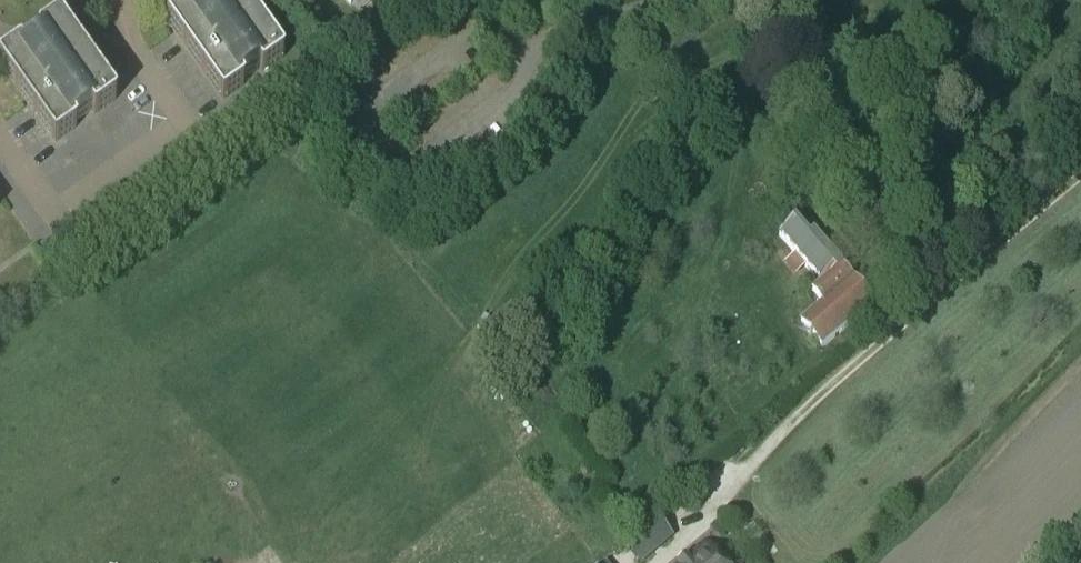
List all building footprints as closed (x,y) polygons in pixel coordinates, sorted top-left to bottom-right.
[(195,0),(195,1),(195,3),(196,4),(192,8),(191,6),(190,6),(189,4),(187,5),(187,4),(168,18),(166,19),(168,21),(167,22),(184,46),(185,46),(186,48),(203,72),(205,74),(204,74),(221,98),(223,100),(225,99),(244,86),(245,85),(244,82),(244,81),(260,70),(261,70),(263,72),(265,71),(284,58),(285,57),(284,55),(284,54),(267,30),(265,28),(266,28),(249,4),(248,4),(247,2),(246,0),(196,0),(195,0)] [(60,18),(58,19),(39,32),(40,33),(38,34),(39,36),(40,38),(36,41),(35,40),(34,40),(33,39),(32,39),(30,40),(29,40),(28,42),(27,43),(27,44),(27,46),(28,47),(24,50),(22,48),(22,49),(20,46),(19,47),(18,47),(0,60),(0,66),(16,89),(17,88),(18,90),(18,91),(35,115),(35,114),(36,116),(36,117),(53,141),(55,143),(57,142),(76,129),(76,128),(77,127),(76,125),(76,124),(92,112),(93,113),(95,115),(96,113),(97,114),(116,101),(115,100),(117,99),(115,97),(116,97),(99,72),(99,73),(97,71),(97,70),(80,46),(80,47),(79,45),(79,44),(62,20),(60,18)] [(806,237),(794,224),(779,237),(815,279),(806,287),(822,307),(801,325),(822,350),(872,307),(813,238),(809,234),(806,237)] [(673,537),(657,518),(626,544),(641,562),(650,556),(648,553),(661,541),(664,544),(673,537)] [(706,543),(688,559),(686,557),(680,562),(681,562),(723,562),(706,543)]
